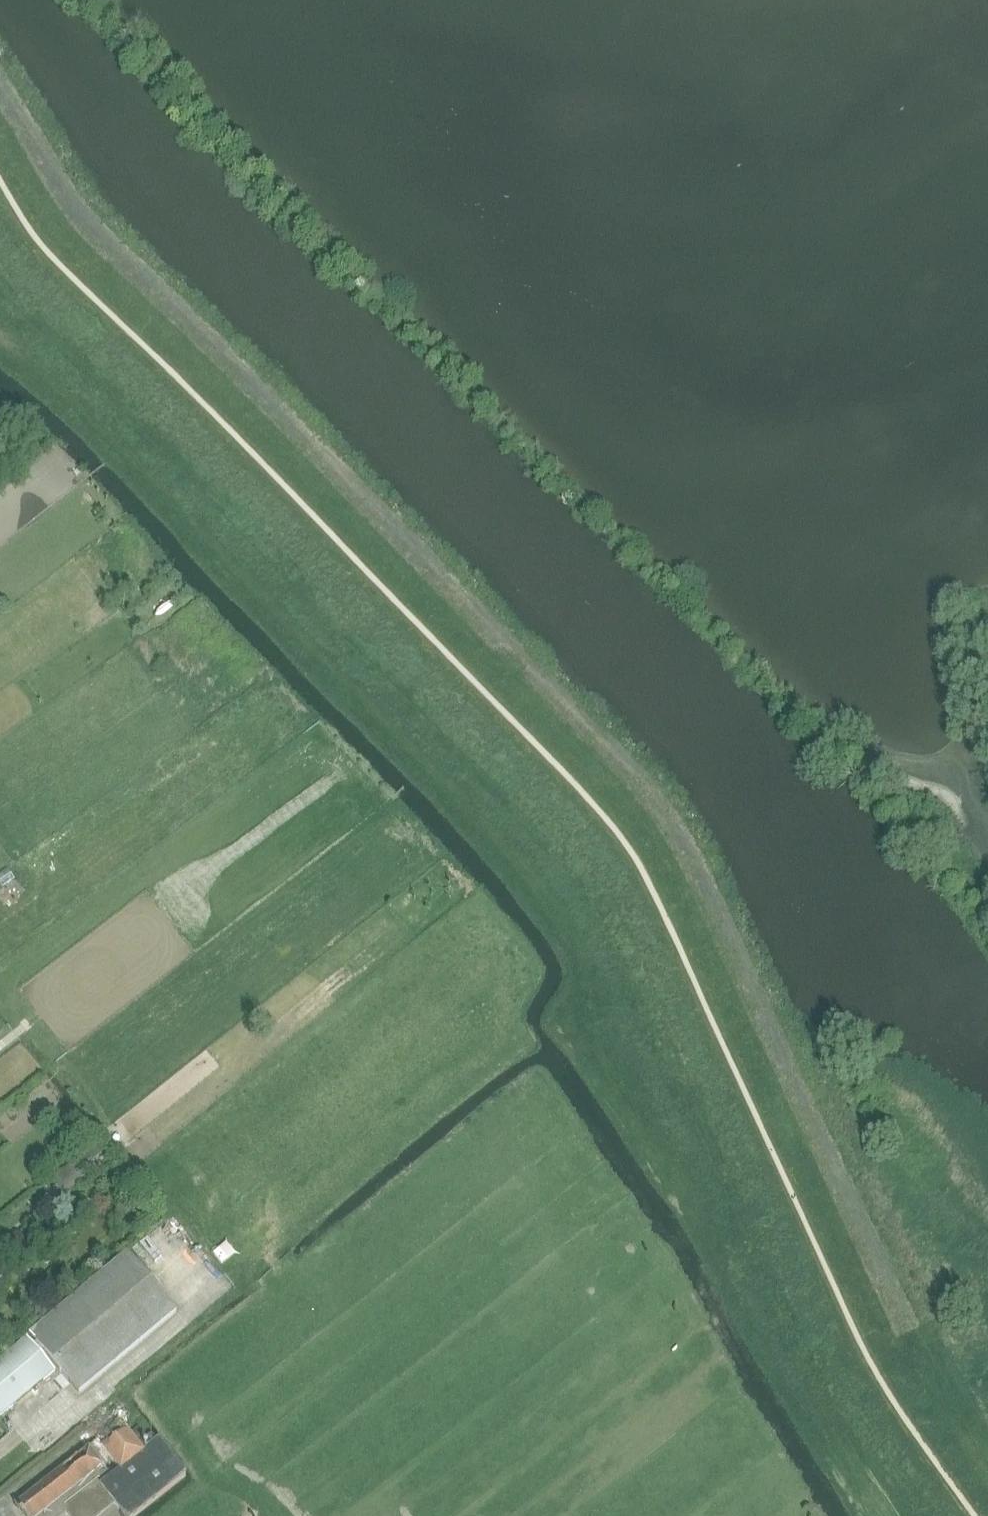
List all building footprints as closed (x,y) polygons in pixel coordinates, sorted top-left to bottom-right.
[(97,1169),(84,1153),(51,1180),(64,1195),(97,1169)] [(0,1360),(0,1416),(55,1370),(44,1356),(46,1354),(78,1393),(176,1311),(128,1253),(30,1335),(41,1348),(39,1350),(27,1337),(0,1360)] [(115,1504),(125,1515),(135,1515),(186,1475),(158,1441),(157,1442),(151,1435),(147,1439),(139,1429),(131,1435),(121,1422),(129,1416),(121,1406),(114,1411),(112,1408),(111,1409),(110,1408),(86,1427),(97,1441),(15,1505),(23,1515),(62,1515),(68,1511),(72,1515),(99,1515),(115,1504)]
